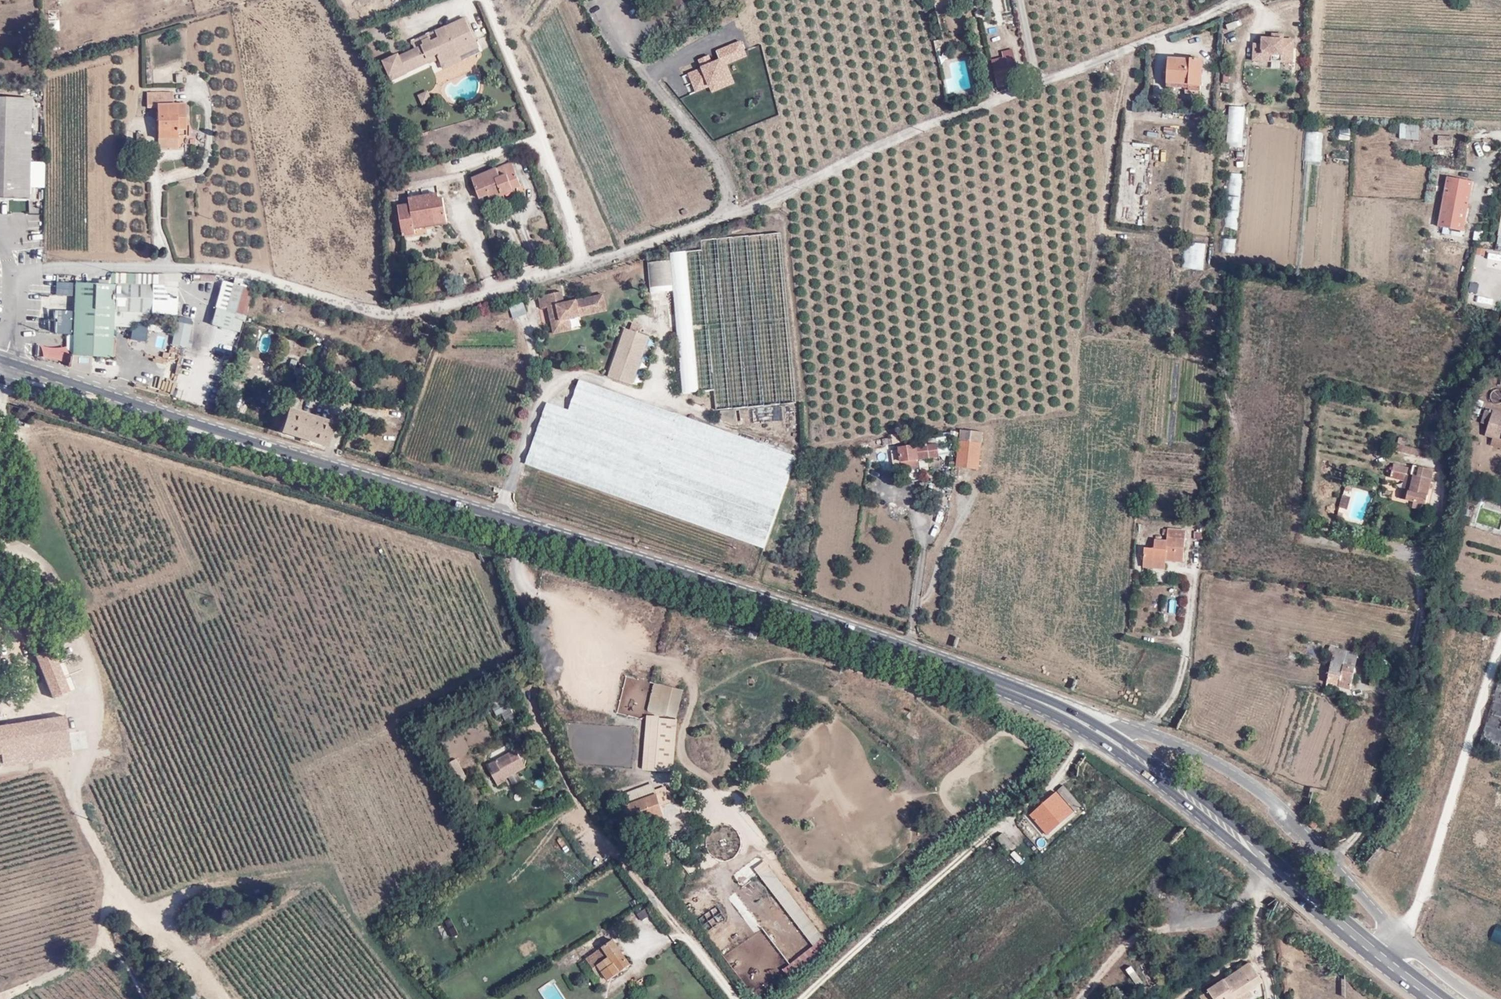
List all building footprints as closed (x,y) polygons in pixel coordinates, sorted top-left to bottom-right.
[(933,9),(949,5),(948,0),(931,0),(933,9)] [(399,53),(382,61),(392,81),(440,59),(444,67),(481,49),(465,16),(435,31),(439,37),(432,40),(430,37),(421,41),(422,44),(400,55),(399,53)] [(1272,37),(1262,37),(1262,43),(1254,43),(1254,61),(1295,62),(1295,39),(1285,38),(1285,34),(1272,34),(1272,37)] [(716,50),(720,61),(688,72),(695,93),(710,88),(712,93),(737,83),(730,64),(748,57),(742,40),(716,50)] [(1001,52),(1003,57),(991,60),(995,72),(1018,65),(1013,48),(1001,52)] [(1167,86),(1201,88),(1202,60),(1169,58),(1167,86)] [(147,107),(156,107),(158,149),(188,147),(185,103),(172,103),(174,93),(147,92),(147,107)] [(428,92),(420,95),(425,104),(432,100),(428,92)] [(0,102),(0,201),(28,202),(33,102),(0,102)] [(1247,108),(1229,108),(1228,138),(1246,138),(1247,108)] [(1399,124),(1398,140),(1419,140),(1419,125),(1399,124)] [(1335,138),(1349,139),(1350,128),(1336,128),(1335,138)] [(1451,136),(1438,135),(1438,146),(1451,146),(1451,136)] [(512,161),(471,178),(480,201),(488,198),(489,201),(510,193),(512,199),(525,194),(512,161)] [(44,180),(42,164),(31,165),(32,181),(44,180)] [(1243,174),(1230,173),(1222,251),(1235,252),(1243,174)] [(1472,182),(1448,178),(1439,226),(1463,231),(1472,182)] [(32,200),(43,200),(43,183),(32,183),(32,200)] [(438,193),(409,198),(410,205),(399,206),(404,237),(429,233),(428,228),(448,225),(444,197),(439,197),(438,193)] [(671,256),(672,260),(674,291),(683,396),(715,394),(716,414),(796,407),(782,236),(701,242),(702,253),(671,256)] [(1182,269),(1203,270),(1204,244),(1183,243),(1182,269)] [(1485,268),(1500,270),(1500,255),(1487,253),(1485,268)] [(674,291),(672,260),(649,262),(652,293),(674,291)] [(1477,282),(1484,282),(1483,268),(1476,268),(1477,282)] [(1500,296),(1500,280),(1498,278),(1488,289),(1499,299),(1500,296)] [(1470,283),(1468,292),(1477,293),(1479,284),(1470,283)] [(111,288),(54,285),(54,297),(72,297),(70,355),(108,357),(110,313),(150,314),(151,287),(110,284),(111,288)] [(238,332),(251,290),(232,286),(225,310),(215,308),(212,324),(238,332)] [(563,290),(538,296),(541,309),(547,307),(554,334),(584,327),(582,318),(609,311),(605,293),(566,303),(563,290)] [(1475,295),(1474,303),(1490,307),(1492,299),(1475,295)] [(523,302),(510,307),(511,311),(514,318),(527,313),(523,302)] [(188,348),(192,319),(177,317),(173,346),(188,348)] [(149,323),(136,322),(135,328),(133,327),(131,340),(146,342),(149,323)] [(632,323),(630,329),(640,332),(642,326),(632,323)] [(650,337),(641,334),(626,328),(614,354),(607,377),(631,385),(650,337)] [(41,347),(41,360),(67,361),(67,347),(41,347)] [(261,360),(250,356),(241,376),(252,380),(261,360)] [(548,407),(525,467),(762,551),(794,459),(757,446),(579,383),(567,413),(548,407)] [(1485,408),(1481,422),(1488,424),(1484,436),(1493,439),(1491,445),(1500,448),(1500,412),(1485,408)] [(333,423),(288,409),(281,430),(326,444),(333,423)] [(977,469),(984,431),(962,430),(956,467),(977,469)] [(926,444),(898,449),(901,471),(918,468),(917,461),(940,457),(938,445),(926,446),(926,444)] [(1423,456),(1424,450),(1404,446),(1402,452),(1423,456)] [(1412,467),(1395,463),(1391,477),(1405,480),(1404,488),(1409,489),(1407,501),(1413,503),(1411,507),(1418,508),(1428,505),(1436,470),(1413,464),(1412,467)] [(1341,495),(1338,508),(1347,510),(1350,497),(1341,495)] [(1155,539),(1154,548),(1145,548),(1144,567),(1165,569),(1166,561),(1184,562),(1186,529),(1168,528),(1167,540),(1155,539)] [(751,633),(749,639),(755,642),(758,635),(751,633)] [(1360,653),(1330,646),(1329,654),(1334,655),(1327,682),(1352,688),(1360,653)] [(1476,750),(1500,758),(1500,679),(1476,750)] [(649,684),(643,770),(675,772),(681,687),(649,684)] [(509,704),(497,710),(504,723),(516,717),(509,704)] [(529,743),(487,765),(497,784),(527,768),(523,760),(535,754),(529,743)] [(457,759),(450,763),(461,780),(467,776),(457,759)] [(623,794),(627,804),(656,793),(652,783),(623,794)] [(1084,807),(1064,785),(1057,792),(1076,813),(1084,807)] [(657,791),(658,795),(631,803),(640,830),(684,816),(673,786),(657,791)] [(1076,813),(1057,792),(1030,815),(1048,837),(1076,813)] [(1003,834),(996,839),(1006,852),(1013,847),(1003,834)] [(1014,851),(1009,856),(1019,864),(1023,860),(1014,851)] [(756,852),(729,873),(740,887),(757,874),(813,946),(824,938),(756,852)] [(736,891),(728,896),(753,933),(761,928),(736,891)] [(706,932),(726,919),(717,906),(698,919),(706,932)] [(645,908),(636,914),(641,921),(650,915),(645,908)] [(1489,943),(1500,946),(1500,928),(1495,926),(1489,943)] [(613,940),(586,958),(593,968),(596,965),(601,972),(596,976),(602,983),(630,964),(613,940)] [(1126,972),(1139,991),(1151,983),(1139,964),(1126,972)] [(1203,998),(1234,998),(1261,981),(1249,964),(1201,996),(1203,998)] [(1340,995),(1350,995),(1349,977),(1338,978),(1340,995)]
